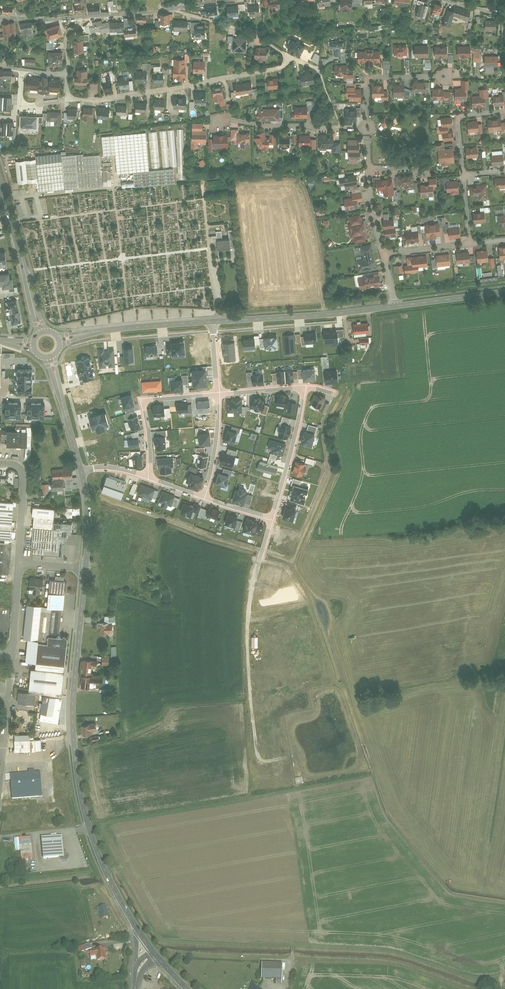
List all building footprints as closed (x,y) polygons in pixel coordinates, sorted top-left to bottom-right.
[(84,0),(78,0),(78,1),(73,2),(74,10),(85,8),(84,0)] [(427,2),(422,1),(422,0),(417,0),(418,0),(415,11),(423,13),(427,2)] [(434,0),(432,9),(439,11),(441,3),(441,2),(434,0)] [(89,10),(100,9),(99,1),(88,2),(89,10)] [(238,1),(226,2),(227,13),(238,12),(238,7),(238,1)] [(258,1),(248,1),(249,12),(259,11),(258,1)] [(0,6),(0,11),(12,12),(13,3),(4,2),(4,6),(0,6)] [(216,2),(205,3),(206,12),(217,11),(216,6),(216,2)] [(453,8),(447,6),(444,13),(441,23),(450,26),(454,13),(467,17),(470,8),(454,3),(453,8)] [(169,11),(158,11),(158,17),(158,20),(169,20),(169,17),(169,11)] [(101,17),(92,19),(93,24),(94,28),(99,27),(100,30),(109,28),(109,19),(109,18),(102,20),(101,17)] [(187,17),(173,17),(173,32),(178,32),(178,28),(187,28),(187,24),(187,19),(187,17)] [(495,17),(484,17),(485,27),(495,27),(495,17)] [(31,19),(22,21),(23,36),(36,34),(35,29),(32,30),(31,19)] [(117,19),(109,19),(109,28),(116,28),(117,29),(124,29),(123,24),(123,19),(117,19)] [(1,21),(2,30),(0,31),(0,37),(11,36),(10,30),(15,29),(14,20),(1,21)] [(59,21),(45,25),(49,39),(54,38),(53,34),(57,32),(58,35),(63,34),(59,21)] [(194,36),(205,36),(205,22),(196,22),(196,28),(194,28),(194,36)] [(136,23),(123,24),(124,29),(124,34),(136,33),(136,23)] [(233,35),(232,35),(232,41),(232,48),(245,48),(245,35),(233,35)] [(294,52),(299,37),(294,35),(292,40),(287,38),(284,48),(294,52)] [(81,38),(73,38),(73,51),(83,50),(83,39),(83,37),(81,38)] [(331,40),(331,47),(335,55),(341,55),(341,52),(341,47),(343,47),(343,41),(338,41),(338,39),(331,40)] [(393,44),(392,44),(392,55),(393,55),(393,56),(406,56),(406,44),(393,44)] [(427,44),(414,44),(414,56),(427,55),(427,44)] [(469,44),(456,44),(457,55),(460,55),(466,55),(466,54),(469,54),(469,44)] [(266,45),(253,45),(253,57),(256,57),(256,60),(261,60),(261,57),(266,57),(266,45)] [(446,45),(434,45),(434,56),(446,56),(446,45)] [(365,50),(356,50),(357,61),(363,61),(363,63),(373,63),(373,61),(379,61),(379,50),(372,50),(372,48),(364,48),(365,50)] [(61,50),(48,50),(48,64),(51,64),(58,64),(61,64),(61,59),(62,59),(62,53),(61,53),(61,50)] [(315,51),(312,59),(318,62),(321,54),(315,51)] [(497,54),(483,54),(484,65),(485,65),(485,72),(492,72),(492,65),(497,65),(497,54)] [(173,65),(173,76),(176,76),(176,78),(182,78),(182,76),(184,76),(184,61),(184,58),(173,57),(173,59),(173,65)] [(192,60),(192,72),(204,72),(204,63),(204,60),(202,60),(192,60)] [(362,69),(356,62),(351,67),(358,73),(362,69)] [(346,63),(333,63),(334,74),(343,74),(346,74),(346,63)] [(10,77),(11,77),(11,76),(11,69),(2,69),(2,68),(0,68),(0,88),(2,88),(2,80),(10,80),(10,77)] [(76,68),(75,75),(74,75),(74,81),(75,81),(75,84),(79,84),(79,81),(86,82),(86,75),(87,69),(76,68)] [(135,82),(146,82),(146,70),(142,70),(135,70),(135,82)] [(153,81),(162,81),(162,73),(162,72),(161,72),(161,70),(160,70),(153,70),(153,81)] [(313,72),(301,74),(301,78),(302,82),(302,85),(315,83),(313,72)] [(104,91),(112,90),(110,80),(110,81),(110,80),(109,75),(104,76),(105,81),(102,82),(104,91)] [(124,77),(119,78),(120,88),(130,88),(129,80),(129,75),(124,75),(124,77)] [(29,77),(28,88),(39,89),(38,92),(49,93),(49,90),(60,91),(61,80),(47,78),(47,77),(42,77),(42,78),(29,77)] [(267,81),(267,88),(278,88),(277,77),(266,77),(267,81)] [(461,87),(454,87),(454,100),(466,100),(466,88),(468,88),(468,79),(460,80),(461,87)] [(251,80),(233,83),(234,94),(252,91),(252,88),(251,80)] [(423,81),(411,81),(412,86),(414,86),(415,92),(424,92),(425,92),(425,85),(423,85),(423,81)] [(348,100),(360,100),(360,88),(355,88),(355,83),(345,83),(345,96),(348,96),(348,100)] [(403,83),(392,83),(392,95),(397,95),(403,95),(403,89),(403,83)] [(221,84),(211,86),(213,100),(218,99),(219,105),(224,104),(221,84)] [(374,84),(371,84),(371,96),(380,96),(381,100),(387,100),(387,89),(383,89),(383,84),(380,84),(374,84)] [(435,88),(432,88),(432,99),(441,99),(441,101),(448,101),(448,90),(443,90),(443,88),(440,88),(440,87),(435,87),(435,88)] [(470,95),(471,107),(485,106),(484,97),(487,96),(487,88),(478,89),(479,95),(470,95)] [(403,95),(397,95),(397,97),(409,97),(409,95),(409,89),(403,89),(403,95)] [(205,90),(194,91),(194,101),(205,101),(205,90)] [(492,95),(493,106),(503,105),(503,100),(502,94),(492,95)] [(185,95),(173,95),(173,108),(185,108),(185,95)] [(12,108),(13,96),(0,96),(0,108),(12,108)] [(163,99),(154,98),(154,108),(163,109),(163,99)] [(146,102),(135,101),(135,111),(146,111),(146,102)] [(126,104),(116,104),(116,114),(125,114),(126,104)] [(92,107),(82,106),(81,119),(91,119),(91,113),(92,107)] [(105,107),(98,106),(97,117),(102,118),(108,119),(109,107),(105,107)] [(306,106),(294,106),(294,115),(291,115),(291,118),(307,117),(307,108),(307,106),(306,106)] [(76,118),(76,108),(67,108),(67,118),(76,118)] [(278,108),(257,108),(257,113),(256,113),(255,114),(255,115),(255,116),(256,117),(257,117),(257,120),(278,120),(278,117),(278,109),(278,108)] [(354,120),(355,120),(355,116),(355,109),(353,109),(353,108),(345,108),(345,120),(349,120),(349,121),(354,121),(354,120)] [(61,125),(62,111),(48,111),(48,112),(48,119),(48,120),(55,120),(55,125),(61,125)] [(37,115),(22,115),(22,126),(37,126),(37,115)] [(451,116),(440,117),(441,126),(437,126),(435,126),(436,133),(438,133),(442,133),(443,141),(453,140),(452,130),(447,130),(447,126),(452,126),(451,116)] [(501,130),(500,122),(500,118),(487,119),(487,125),(486,125),(487,132),(493,132),(493,130),(500,130),(501,130)] [(477,124),(477,120),(475,120),(472,120),(472,121),(466,121),(467,132),(474,131),(478,131),(477,124)] [(14,134),(14,121),(7,121),(7,122),(0,122),(0,130),(0,133),(14,134)] [(202,123),(191,122),(191,137),(190,137),(190,147),(197,148),(197,142),(199,142),(199,144),(205,144),(205,129),(202,129),(202,123)] [(481,123),(477,124),(478,131),(474,131),(474,134),(482,133),(481,123)] [(230,129),(230,140),(236,140),(236,143),(239,143),(239,146),(249,146),(249,132),(238,132),(238,129),(230,129)] [(166,131),(159,132),(162,168),(169,167),(166,131)] [(269,136),(265,136),(263,131),(255,134),(256,136),(253,137),(257,147),(262,147),(262,148),(268,148),(268,146),(268,144),(274,144),(274,133),(269,133),(269,136)] [(156,132),(147,133),(150,169),(159,168),(156,132)] [(145,133),(100,137),(102,153),(102,156),(114,155),(115,174),(132,172),(148,171),(145,133)] [(213,148),(227,148),(227,141),(227,136),(227,134),(213,134),(213,138),(213,148)] [(309,134),(298,134),(298,146),(308,146),(308,148),(316,148),(316,138),(309,138),(309,134)] [(333,134),(318,135),(318,148),(331,148),(331,152),(340,152),(340,141),(333,141),(333,134)] [(289,137),(278,137),(278,146),(289,146),(289,142),(289,138),(289,137)] [(357,138),(347,139),(347,152),(348,152),(348,158),(359,158),(359,150),(358,150),(358,143),(357,143),(357,138)] [(464,147),(466,158),(477,157),(476,146),(464,147)] [(454,162),(452,148),(443,149),(437,149),(437,151),(438,164),(440,163),(440,165),(447,165),(447,163),(454,162)] [(17,183),(37,181),(38,191),(64,189),(63,188),(101,186),(100,172),(99,167),(98,155),(82,156),(82,154),(65,155),(60,156),(60,153),(34,155),(35,158),(14,160),(17,183)] [(490,155),(491,167),(503,166),(502,159),(502,154),(501,154),(490,155)] [(111,186),(109,163),(102,163),(102,167),(99,167),(100,172),(102,171),(102,186),(111,186)] [(148,171),(132,172),(133,187),(173,184),(172,169),(148,171)] [(356,181),(355,173),(338,176),(340,186),(344,185),(345,190),(351,189),(357,187),(357,186),(356,181)] [(412,173),(397,174),(397,176),(398,185),(398,186),(404,185),(404,189),(413,188),(414,188),(413,182),(412,173)] [(380,178),(375,179),(376,183),(376,190),(382,189),(383,195),(392,194),(393,194),(393,189),(392,184),(391,177),(387,177),(387,178),(380,178)] [(493,178),(494,189),(504,188),(504,193),(504,177),(493,178)] [(436,188),(436,178),(428,179),(428,183),(419,184),(420,198),(434,196),(433,188),(436,188)] [(449,180),(445,181),(445,183),(446,192),(449,191),(449,194),(458,193),(457,180),(449,180)] [(486,184),(485,184),(476,184),(476,186),(468,187),(469,197),(477,196),(478,200),(487,199),(486,184)] [(361,191),(351,193),(351,197),(343,198),(345,210),(358,208),(357,201),(362,201),(361,191)] [(473,223),(485,222),(484,212),(484,211),(480,211),(472,212),(473,223)] [(365,234),(363,221),(361,221),(360,214),(348,215),(349,223),(348,224),(350,237),(353,236),(354,243),(365,241),(364,235),(365,234)] [(504,215),(497,216),(498,227),(504,226),(504,215)] [(383,219),(381,220),(383,230),(384,230),(384,237),(395,236),(394,227),(392,218),(388,219),(383,219)] [(425,224),(425,225),(425,228),(425,233),(426,237),(430,237),(430,238),(436,237),(436,236),(439,236),(439,227),(438,222),(437,222),(435,223),(429,224),(429,223),(425,224)] [(448,227),(447,227),(448,233),(448,238),(460,237),(459,226),(457,226),(457,225),(448,226),(448,227)] [(228,230),(229,239),(230,249),(237,249),(235,230),(228,230)] [(406,242),(418,241),(417,233),(417,230),(416,230),(405,231),(406,242)] [(217,240),(222,240),(222,231),(216,232),(216,236),(212,237),(212,241),(217,240)] [(222,240),(217,240),(218,250),(230,249),(229,239),(222,240)] [(372,252),(370,243),(359,246),(361,254),(362,254),(362,258),(355,259),(357,271),(375,268),(373,256),(372,256),(371,252),(372,252)] [(479,250),(475,251),(476,262),(488,261),(488,258),(487,249),(483,250),(483,249),(479,250)] [(468,251),(456,252),(457,263),(468,262),(469,262),(469,256),(468,251)] [(448,253),(435,255),(436,257),(437,266),(450,264),(448,253)] [(417,256),(406,257),(406,264),(411,264),(412,267),(417,266),(427,265),(426,255),(422,256),(422,255),(417,256)] [(359,288),(380,285),(378,274),(373,275),(368,276),(368,275),(364,275),(364,277),(361,277),(362,279),(358,279),(359,288)] [(3,286),(4,290),(14,289),(13,281),(10,281),(10,275),(0,276),(0,286),(3,286)] [(17,303),(9,304),(14,325),(22,324),(17,303)] [(368,333),(368,329),(369,329),(369,325),(367,325),(367,322),(352,323),(353,335),(365,335),(365,333),(368,333)] [(337,333),(324,334),(325,344),(338,343),(337,338),(337,333)] [(316,334),(304,335),(304,337),(305,344),(316,343),(316,334)] [(294,335),(283,336),(284,352),(296,351),(294,335)] [(277,336),(264,337),(264,339),(264,347),(268,346),(269,347),(273,347),(273,346),(278,346),(277,336)] [(368,337),(360,337),(361,347),(366,347),(365,343),(369,342),(368,337)] [(254,341),(243,342),(243,350),(255,350),(255,345),(254,341)] [(235,342),(223,343),(224,360),(236,359),(235,342)] [(184,344),(171,345),(167,345),(167,354),(171,354),(172,357),(185,356),(184,344)] [(156,347),(145,347),(146,357),(157,356),(156,347)] [(114,349),(99,351),(100,369),(115,368),(114,349)] [(133,349),(124,349),(125,363),(133,362),(133,349)] [(94,375),(89,357),(79,360),(80,364),(78,364),(81,376),(84,376),(84,378),(94,375)] [(33,369),(18,369),(19,393),(33,392),(33,369)] [(206,369),(193,370),(194,385),(207,384),(206,369)] [(315,369),(303,370),(304,380),(316,379),(315,369)] [(293,373),(293,370),(285,371),(286,383),(294,382),(293,380),(293,373)] [(286,383),(285,371),(277,372),(277,374),(277,381),(277,383),(286,383)] [(338,371),(325,372),(326,384),(340,383),(338,371)] [(263,374),(252,375),(252,381),(253,383),(264,382),(263,374)] [(161,381),(141,383),(142,392),(161,391),(161,381)] [(182,382),(170,383),(171,393),(183,392),(183,385),(182,382)] [(326,399),(315,394),(310,403),(321,409),(325,402),(326,399)] [(278,395),(276,406),(288,407),(288,402),(289,397),(278,395)] [(131,396),(121,400),(124,410),(125,410),(134,407),(135,407),(131,396)] [(254,399),(251,408),(261,411),(263,412),(265,406),(266,402),(254,399)] [(209,401),(198,402),(198,412),(210,412),(209,401)] [(242,402),(227,402),(227,413),(241,413),(242,413),(242,407),(242,402)] [(295,413),(297,404),(288,402),(288,407),(287,412),(295,413)] [(326,413),(330,405),(325,402),(321,409),(320,409),(319,410),(326,413)] [(21,403),(4,403),(4,419),(21,419),(21,403)] [(187,403),(176,404),(177,413),(188,412),(188,405),(187,403)] [(45,404),(27,404),(27,419),(45,419),(45,404)] [(164,405),(153,406),(153,417),(157,417),(161,417),(165,416),(164,409),(164,405)] [(269,407),(265,406),(263,412),(261,411),(260,413),(266,415),(269,407)] [(106,431),(104,427),(108,426),(105,414),(88,419),(91,431),(96,430),(97,434),(106,431)] [(135,418),(128,420),(131,431),(140,428),(137,417),(135,418)] [(14,423),(14,430),(26,430),(26,435),(31,435),(31,423),(14,423)] [(291,427),(282,425),(278,437),(288,439),(291,427)] [(309,425),(306,432),(315,434),(317,428),(309,425)] [(14,430),(5,430),(5,438),(4,445),(26,446),(26,435),(26,430),(14,430)] [(237,434),(227,431),(224,442),(234,445),(237,434)] [(306,432),(304,432),(301,444),(312,446),(315,434),(306,432)] [(210,435),(198,435),(199,447),(210,446),(210,435)] [(157,438),(155,438),(156,450),(165,449),(164,437),(157,438)] [(133,440),(128,440),(129,447),(139,447),(139,439),(133,440)] [(286,445),(270,441),(268,448),(271,449),(271,453),(283,456),(286,445)] [(226,454),(223,453),(220,464),(232,467),(236,456),(235,456),(226,454)] [(142,466),(141,455),(133,456),(134,466),(142,466)] [(206,468),(208,456),(206,456),(199,455),(197,466),(206,468)] [(172,474),(171,468),(174,468),(173,458),(156,460),(157,469),(160,469),(160,475),(172,474)] [(260,461),(257,469),(276,475),(278,467),(260,461)] [(306,464),(296,461),(293,473),(302,476),(306,464)] [(71,467),(52,468),(53,479),(62,478),(64,478),(72,478),(72,477),(71,467)] [(229,476),(229,477),(231,477),(232,471),(224,469),(222,474),(229,476)] [(197,473),(190,471),(190,472),(187,481),(189,482),(188,486),(199,490),(200,486),(202,486),(205,476),(197,473)] [(222,474),(218,473),(215,484),(226,488),(229,477),(229,476),(222,474)] [(72,478),(64,478),(65,488),(78,487),(78,485),(76,476),(72,477),(72,478)] [(127,482),(108,476),(103,490),(122,497),(127,482)] [(63,490),(62,478),(53,479),(50,479),(50,484),(50,490),(50,491),(63,490)] [(309,489),(294,484),(290,499),(305,504),(309,489)] [(155,490),(141,485),(137,495),(151,500),(152,498),(154,491),(155,490)] [(176,495),(163,490),(159,501),(172,505),(175,498),(176,495)] [(238,492),(235,492),(232,502),(235,503),(235,504),(240,505),(240,504),(244,505),(247,495),(244,494),(245,492),(238,490),(238,492)] [(194,505),(184,501),(181,512),(192,516),(193,512),(195,505),(194,505)] [(10,540),(13,502),(0,502),(0,539),(10,540)] [(195,504),(194,505),(195,505),(193,512),(199,514),(201,508),(201,507),(195,504)] [(34,506),(33,516),(53,518),(53,519),(54,519),(55,508),(34,506)] [(221,510),(210,506),(208,511),(207,515),(218,518),(221,510)] [(287,507),(285,507),(282,519),(293,522),(297,510),(296,510),(287,507)] [(198,517),(205,519),(207,515),(208,511),(201,508),(199,514),(198,517)] [(238,516),(228,513),(225,524),(236,527),(237,521),(238,516)] [(66,538),(67,535),(71,535),(72,524),(57,523),(57,519),(54,519),(53,519),(53,518),(33,516),(30,552),(31,555),(43,555),(43,552),(61,553),(62,544),(63,544),(64,538),(66,538)] [(258,523),(247,520),(243,531),(255,534),(261,536),(264,527),(258,525),(258,523)] [(0,544),(0,574),(7,574),(7,569),(8,569),(10,544),(0,544)] [(50,580),(49,593),(64,594),(65,581),(63,581),(64,577),(55,576),(55,580),(50,580)] [(43,578),(29,577),(28,589),(33,590),(33,593),(40,594),(40,590),(42,591),(43,578)] [(64,594),(49,593),(47,608),(62,609),(64,609),(64,594)] [(47,645),(48,637),(55,638),(59,635),(62,609),(47,608),(27,606),(23,639),(38,641),(38,644),(47,645)] [(111,624),(111,623),(107,623),(96,623),(96,627),(99,627),(99,634),(111,633),(111,624)] [(55,638),(48,637),(47,645),(38,644),(36,664),(65,666),(67,640),(64,636),(61,638),(59,635),(55,638)] [(95,661),(81,659),(80,672),(89,673),(90,665),(96,666),(96,662),(95,662),(95,661)] [(65,666),(36,664),(35,670),(32,669),(29,692),(62,697),(65,666)] [(88,689),(89,683),(101,684),(101,679),(80,677),(80,689),(88,689)] [(35,695),(18,693),(17,704),(35,706),(35,695)] [(51,721),(55,698),(42,696),(40,713),(38,713),(37,719),(51,721)] [(88,724),(80,726),(81,736),(91,734),(91,731),(95,731),(94,723),(88,724)] [(13,752),(34,751),(34,740),(29,740),(18,740),(13,740),(13,752)] [(11,781),(12,800),(42,798),(40,773),(35,773),(34,771),(29,771),(29,774),(10,775),(11,781)] [(32,836),(14,838),(15,850),(21,850),(22,859),(33,858),(32,836)] [(62,836),(41,838),(44,860),(60,858),(64,858),(64,854),(62,836)] [(65,853),(64,854),(64,858),(60,858),(60,861),(63,863),(67,863),(69,859),(68,856),(65,853)] [(105,961),(103,949),(88,951),(89,957),(95,957),(96,962),(105,961)] [(263,961),(262,976),(277,977),(282,977),(283,962),(263,961)]
